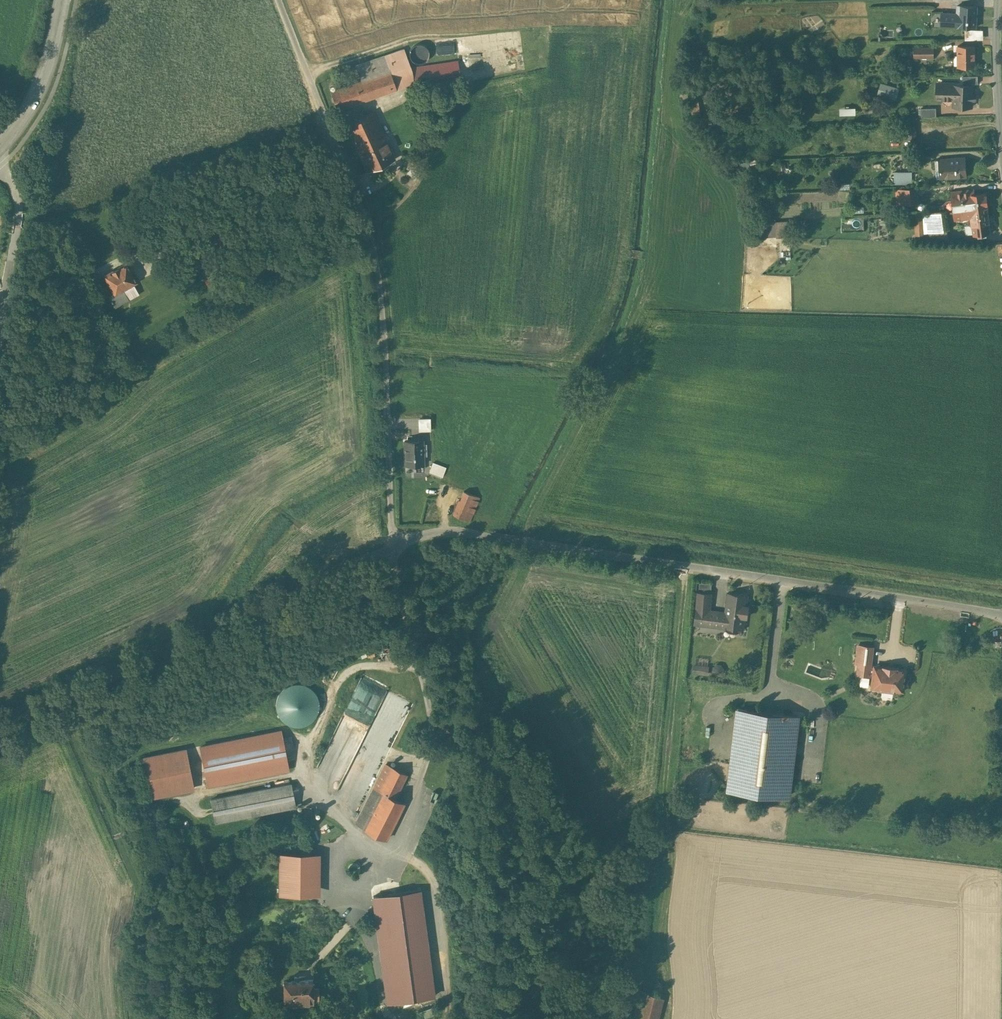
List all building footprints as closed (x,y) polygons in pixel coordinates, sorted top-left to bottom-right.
[(976,6),(958,6),(958,13),(938,12),(938,19),(941,20),(940,25),(975,27),(976,6)] [(417,42),(415,43),(413,44),(411,46),(410,48),(409,50),(410,52),(410,54),(411,56),(413,58),(415,59),(417,60),(420,59),(422,59),(424,58),(425,56),(426,54),(427,52),(427,49),(426,47),(425,45),(423,44),(421,43),(419,42),(417,42)] [(974,45),(957,45),(957,67),(974,66),(974,45)] [(933,47),(914,47),(913,47),(913,55),(920,54),(920,58),(920,57),(933,57),(933,58),(933,46),(933,47)] [(360,80),(330,91),(337,109),(403,87),(413,83),(459,77),(457,60),(450,61),(450,62),(410,67),(403,48),(355,65),(360,80)] [(898,89),(880,84),(877,93),(895,98),(898,89)] [(971,85),(954,85),(940,85),(939,98),(954,99),(954,106),(971,106),(971,100),(975,100),(975,94),(971,94),(971,85)] [(857,113),(856,106),(840,107),(841,114),(857,113)] [(935,108),(921,108),(921,117),(936,117),(935,108)] [(373,112),(346,125),(367,171),(394,159),(373,112)] [(914,119),(902,120),(904,141),(916,140),(914,119)] [(964,158),(950,159),(950,158),(935,160),(935,170),(940,170),(941,170),(941,169),(944,169),(944,177),(965,176),(964,158)] [(911,171),(899,171),(899,183),(910,183),(911,183),(911,171)] [(914,189),(898,190),(899,203),(915,203),(914,189)] [(973,190),(951,193),(953,201),(954,200),(955,209),(953,209),(953,211),(962,210),(961,204),(969,203),(968,195),(974,194),(973,190)] [(974,194),(968,195),(969,203),(961,204),(962,210),(987,207),(985,193),(974,194)] [(987,207),(962,210),(963,216),(971,215),(972,224),(973,234),(990,232),(987,207)] [(946,210),(928,212),(929,230),(948,227),(946,210)] [(962,210),(953,211),(955,220),(962,219),(963,219),(963,216),(962,210)] [(971,215),(963,216),(963,219),(962,219),(963,221),(965,221),(969,224),(972,224),(971,215)] [(763,219),(763,235),(790,235),(790,219),(763,219)] [(126,262),(104,275),(113,292),(109,295),(115,304),(128,297),(123,288),(136,280),(126,262)] [(220,282),(216,275),(205,282),(209,288),(220,282)] [(230,287),(227,282),(215,289),(218,294),(230,287)] [(430,417),(418,417),(418,430),(431,430),(430,417)] [(421,440),(404,441),(405,465),(422,464),(421,440)] [(446,466),(433,461),(429,471),(442,476),(446,466)] [(463,491),(459,500),(458,499),(452,514),(469,521),(478,497),(463,491)] [(746,595),(729,593),(726,613),(710,610),(711,593),(698,592),(695,621),(742,628),(746,595)] [(859,661),(872,663),(873,647),(858,645),(856,662),(859,662),(859,661)] [(874,666),(871,666),(872,663),(859,661),(859,662),(858,671),(873,673),(872,687),(880,688),(880,689),(895,691),(895,690),(903,690),(906,669),(875,665),(874,666)] [(708,666),(694,665),(694,672),(707,674),(708,666)] [(283,687),(278,693),(276,700),(276,707),(278,714),(283,720),(289,724),(296,725),(302,724),(309,722),(314,717),(317,711),(318,704),(317,698),(314,692),(310,687),(303,684),(297,683),(290,684),(283,687)] [(798,716),(738,709),(729,789),(789,794),(798,716)] [(448,718),(439,719),(441,733),(454,731),(452,718),(448,718)] [(288,770),(279,731),(199,747),(207,786),(288,770)] [(185,749),(145,756),(153,796),(193,788),(185,749)] [(409,770),(387,759),(357,821),(389,836),(407,799),(398,794),(409,770)] [(294,806),(289,782),(209,798),(215,823),(294,806)] [(279,893),(319,893),(320,854),(280,853),(279,893)] [(430,874),(426,871),(422,868),(418,867),(413,867),(409,869),(406,873),(403,877),(403,881),(403,885),(405,890),(408,893),(412,895),(417,896),(422,895),(426,892),(429,889),(431,884),(431,879),(430,874)] [(415,920),(403,892),(376,903),(421,1010),(447,999),(431,960),(440,957),(436,947),(444,943),(437,926),(444,923),(440,914),(433,917),(431,913),(415,920)] [(424,913),(426,911),(428,909),(428,905),(427,902),(426,900),(424,898),(421,897),(418,897),(415,897),(413,899),(411,901),(410,903),(410,906),(411,909),(412,912),(415,914),(418,915),(421,915),(424,913)] [(312,976),(282,978),(283,1001),(313,999),(313,994),(318,994),(317,984),(313,984),(312,976)] [(634,988),(627,1014),(633,1015),(632,1018),(657,1018),(663,995),(634,988)]
